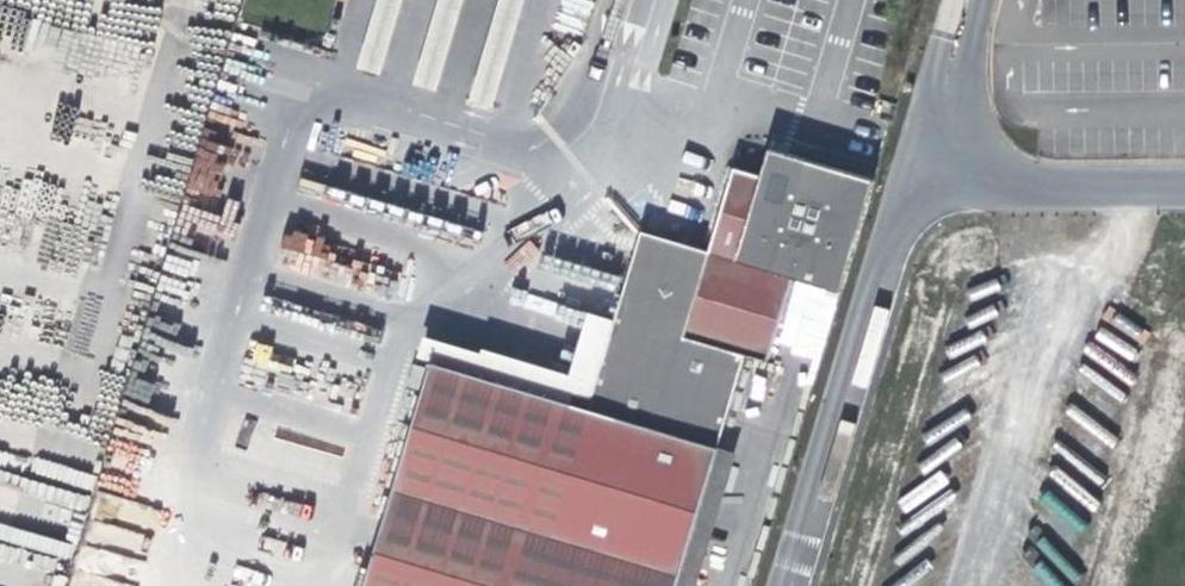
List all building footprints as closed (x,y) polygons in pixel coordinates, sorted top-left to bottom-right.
[(370,585),(682,585),(724,446),(729,429),(751,353),(771,359),(795,278),(845,292),(856,256),(877,179),(772,150),(765,176),(738,168),(713,253),(661,237),(645,233),(594,408),(437,363),(370,585)] [(729,429),(724,446),(682,585),(703,585),(748,433),(729,429)]
